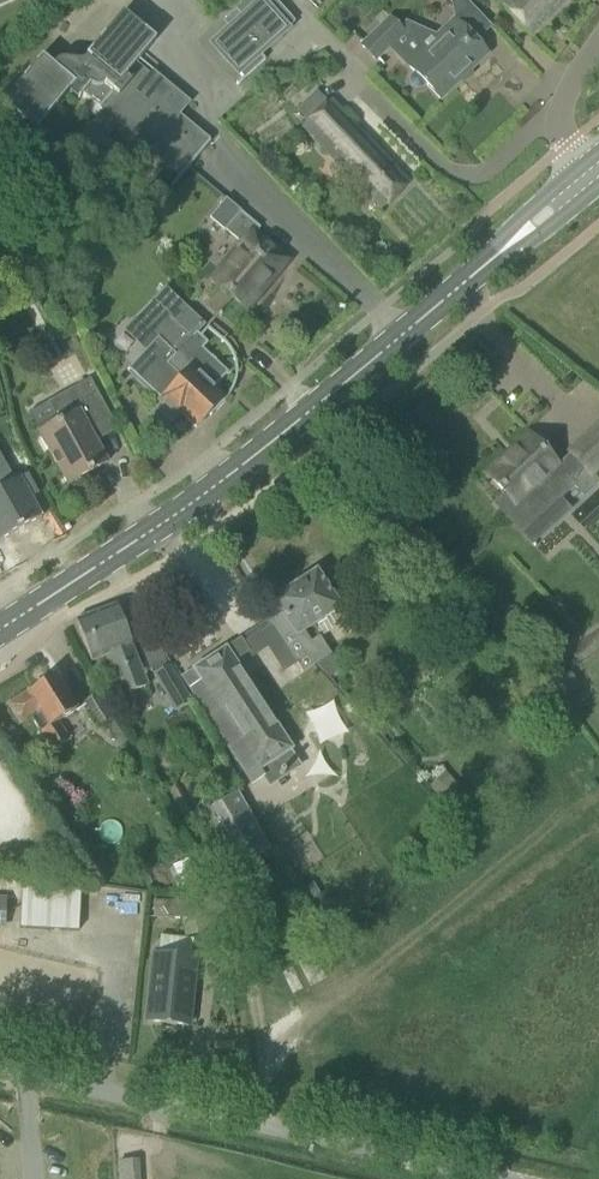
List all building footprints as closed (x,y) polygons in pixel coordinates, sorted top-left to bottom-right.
[(237,78),(239,76),(243,80),(264,61),(260,57),(290,30),(288,28),(294,22),(293,22),(274,0),(245,0),(224,19),(225,20),(222,22),(227,27),(207,45),(237,78)] [(500,4),(530,36),(568,0),(504,0),(500,4)] [(40,58),(4,101),(37,128),(68,91),(78,100),(82,96),(100,112),(91,123),(89,125),(86,122),(61,152),(96,181),(121,152),(105,139),(117,125),(179,177),(180,178),(210,143),(208,142),(180,115),(190,103),(152,71),(149,74),(136,63),(155,40),(122,13),(85,57),(86,58),(78,62),(65,61),(59,61),(52,67),(40,58)] [(361,46),(375,60),(403,32),(390,19),(361,46)] [(406,63),(405,64),(413,72),(409,77),(408,81),(408,86),(412,90),(416,91),(421,90),(426,85),(439,99),(486,54),(479,46),(482,43),(467,28),(465,31),(457,23),(425,53),(411,38),(396,52),(406,63)] [(301,127),(380,210),(409,183),(331,99),(301,127)] [(256,228),(220,198),(204,217),(223,232),(224,231),(238,243),(209,278),(246,309),(286,261),(268,246),(252,233),(256,228)] [(156,340),(127,370),(158,400),(156,403),(158,405),(148,415),(150,416),(162,428),(173,417),(176,419),(180,414),(195,428),(222,400),(211,389),(227,373),(201,349),(207,344),(197,334),(205,326),(165,288),(135,319),(156,340)] [(107,463),(88,429),(110,418),(89,380),(46,403),(52,414),(33,425),(37,432),(36,433),(54,466),(55,465),(67,486),(92,472),(91,471),(107,463)] [(505,495),(495,505),(532,545),(570,510),(560,500),(576,485),(571,480),(580,471),(590,481),(598,472),(598,424),(568,452),(569,454),(555,467),(527,436),(512,450),(515,452),(488,476),(505,495)] [(17,528),(22,525),(25,529),(42,520),(32,501),(39,497),(28,477),(15,484),(0,457),(0,497),(17,528)] [(15,535),(12,531),(17,528),(0,497),(0,543),(15,535)] [(313,665),(314,666),(330,656),(317,638),(310,643),(304,634),(339,610),(315,573),(273,601),(282,615),(269,624),(301,673),(313,665)] [(112,675),(120,696),(147,686),(132,646),(131,647),(115,606),(75,621),(91,663),(101,659),(108,677),(112,675)] [(182,678),(195,698),(253,784),(262,779),(268,788),(300,767),(290,752),(292,750),(225,650),(182,678)] [(191,702),(169,665),(153,674),(175,712),(191,702)] [(570,674),(556,684),(564,697),(578,688),(570,674)] [(57,723),(75,711),(53,677),(8,706),(20,724),(29,719),(51,753),(69,741),(57,723)] [(84,705),(97,726),(103,723),(110,718),(98,697),(84,705)] [(427,785),(443,805),(460,791),(444,772),(427,785)] [(237,791),(211,806),(235,850),(262,835),(237,791)] [(168,869),(175,884),(196,874),(188,860),(168,869)] [(349,862),(303,897),(310,907),(356,871),(349,862)] [(18,929),(78,932),(79,901),(20,898),(18,929)] [(178,914),(178,919),(195,918),(196,933),(214,932),(213,920),(218,919),(213,902),(153,901),(152,924),(168,925),(168,914),(178,914)] [(325,945),(330,954),(342,948),(338,939),(325,945)] [(192,977),(194,957),(153,952),(146,1019),(187,1023),(187,1022),(182,1021),(187,977),(192,977)]
